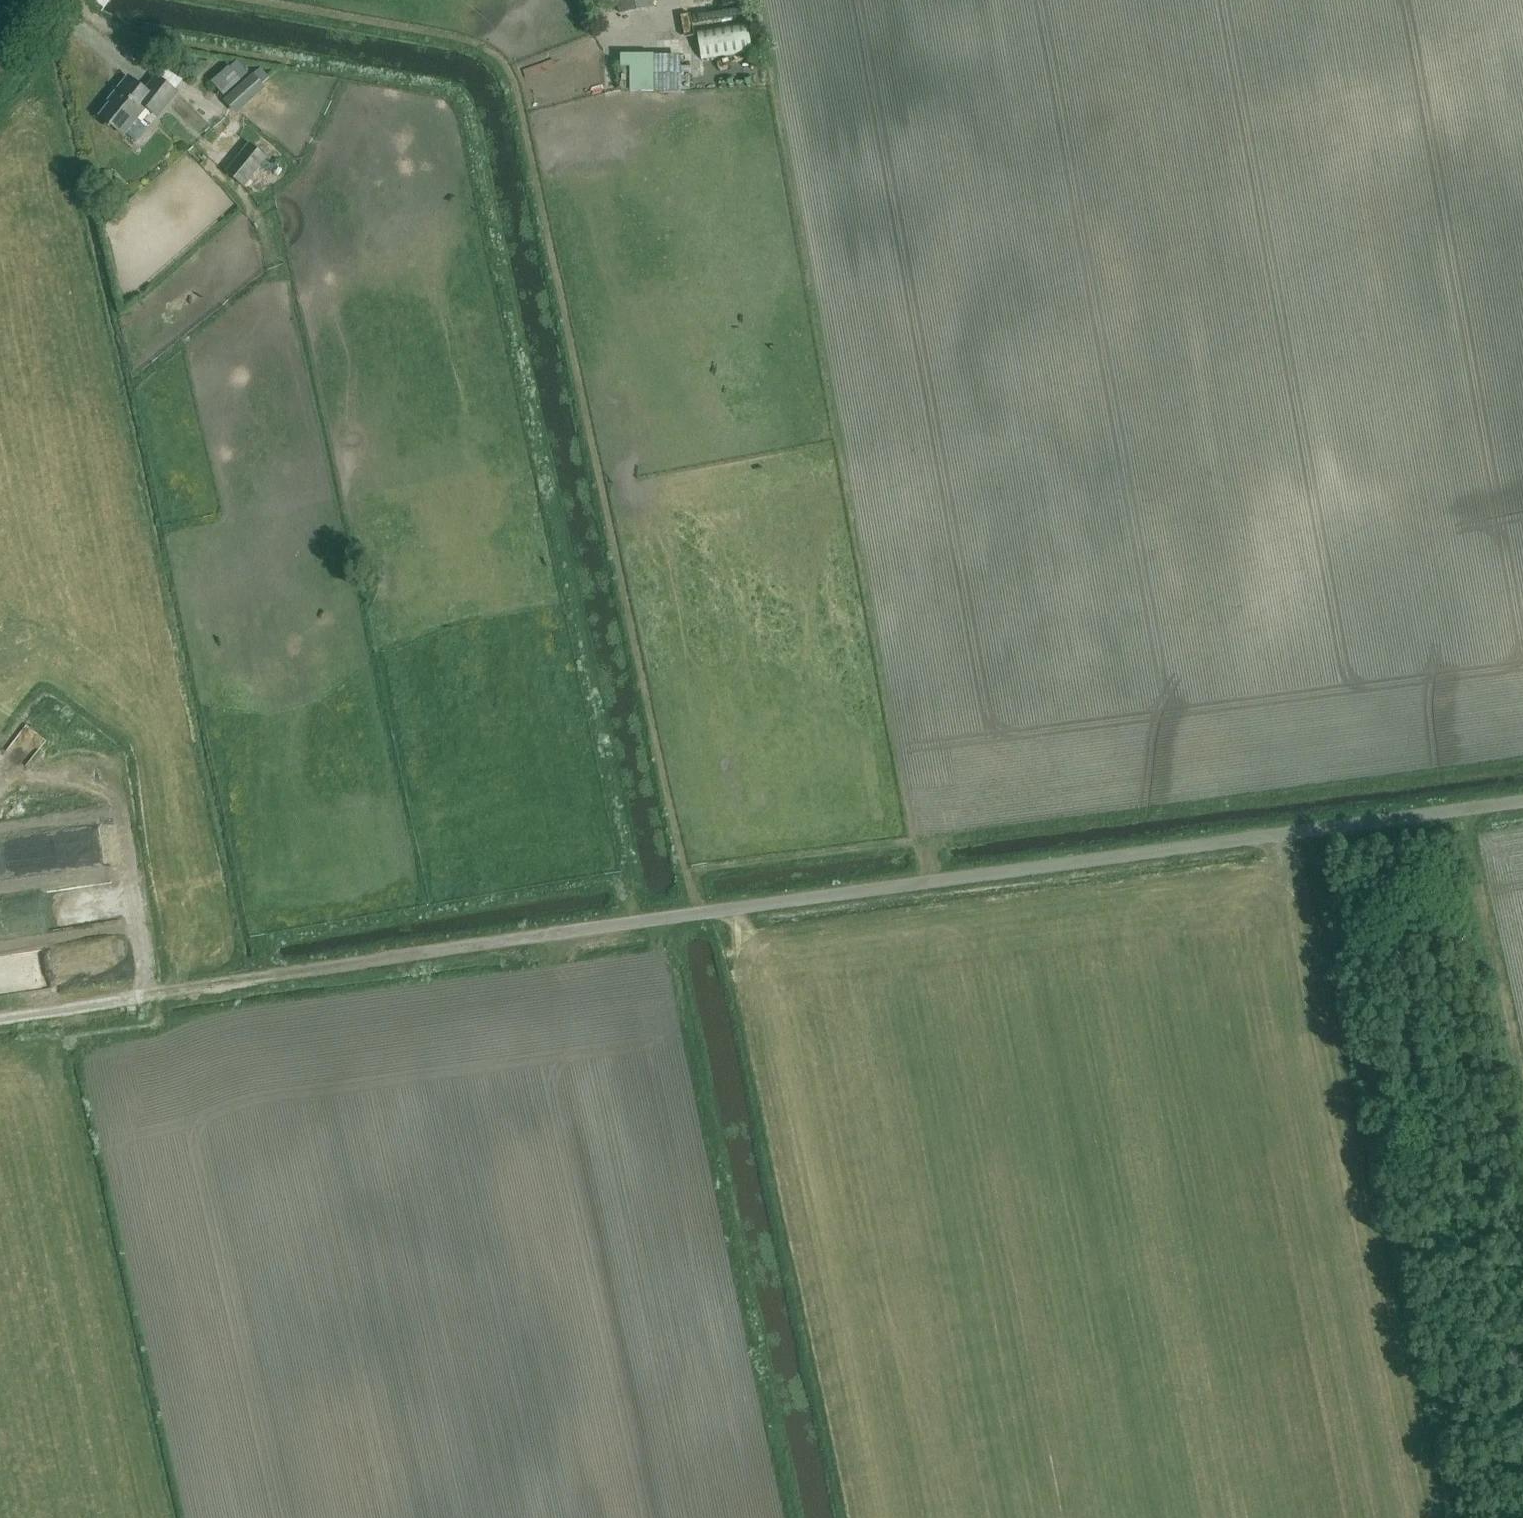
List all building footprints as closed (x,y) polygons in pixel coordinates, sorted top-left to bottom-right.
[(653,0),(616,0),(618,13),(654,7),(653,0)] [(749,22),(699,29),(703,57),(753,50),(749,22)] [(659,92),(696,88),(693,66),(681,67),(680,54),(655,56),(654,54),(629,56),(630,67),(623,68),(625,92),(649,89),(648,76),(657,75),(659,92)] [(240,80),(227,67),(209,83),(221,97),(240,80)] [(265,89),(252,74),(222,101),(235,116),(265,89)] [(177,94),(157,78),(145,92),(128,78),(113,97),(115,99),(100,118),(123,137),(146,108),(158,118),(177,94)] [(267,159),(248,144),(224,173),(242,188),(267,159)] [(1300,916),(1299,904),(1284,906),(1286,918),(1300,916)]
